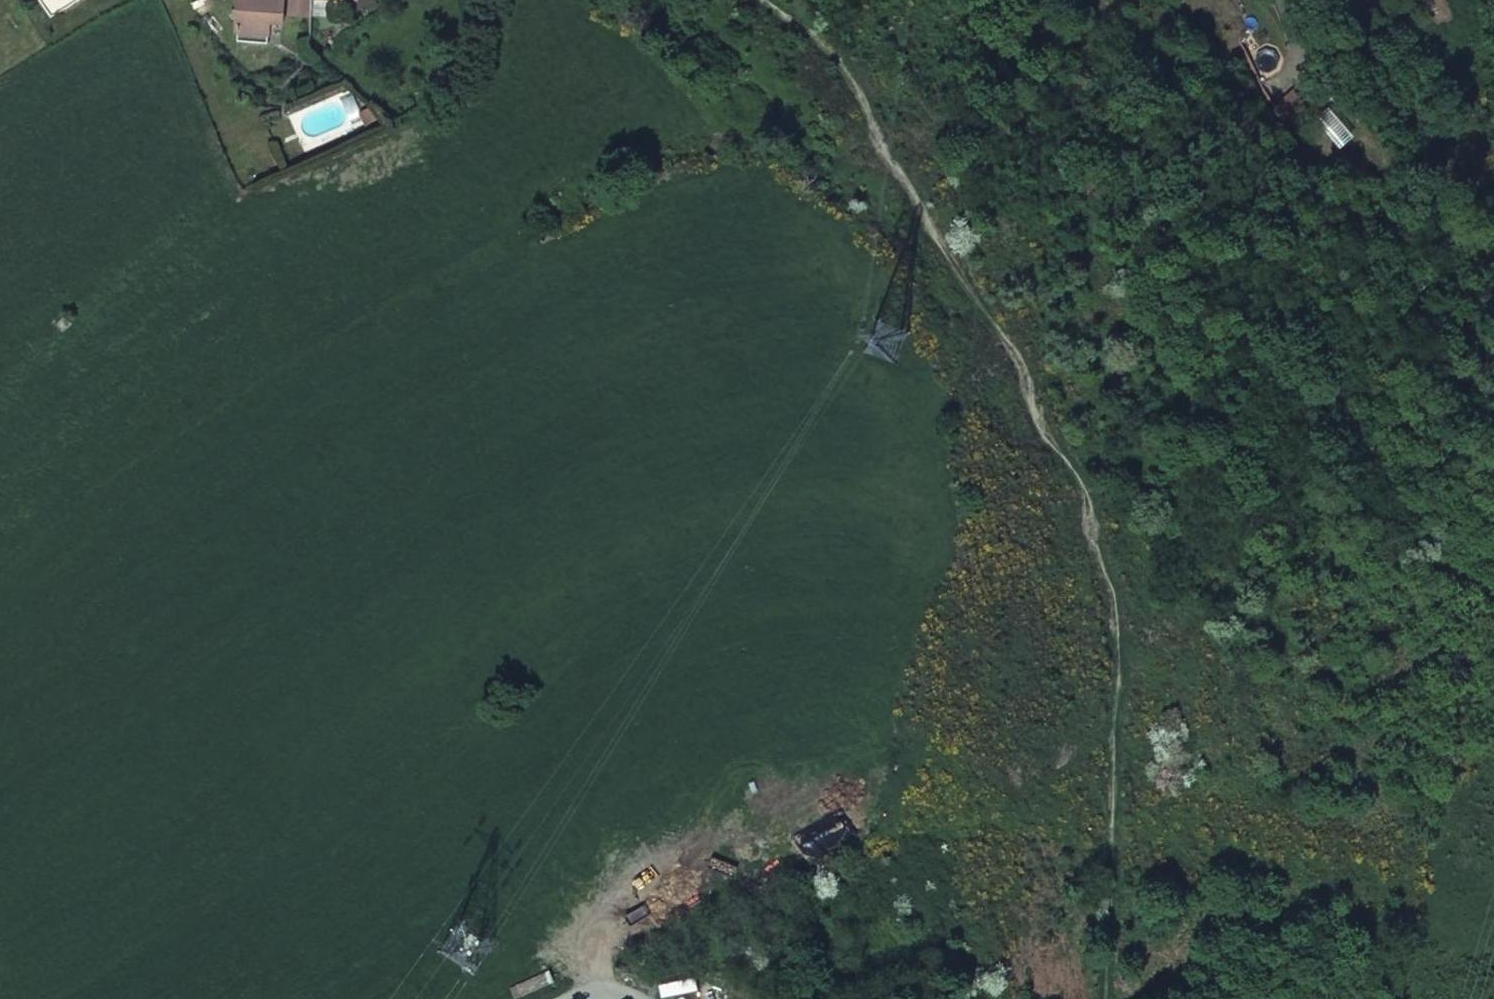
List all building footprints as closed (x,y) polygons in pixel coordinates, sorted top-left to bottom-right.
[(235,36),(266,39),(269,8),(309,12),(311,0),(239,0),(235,36)]
